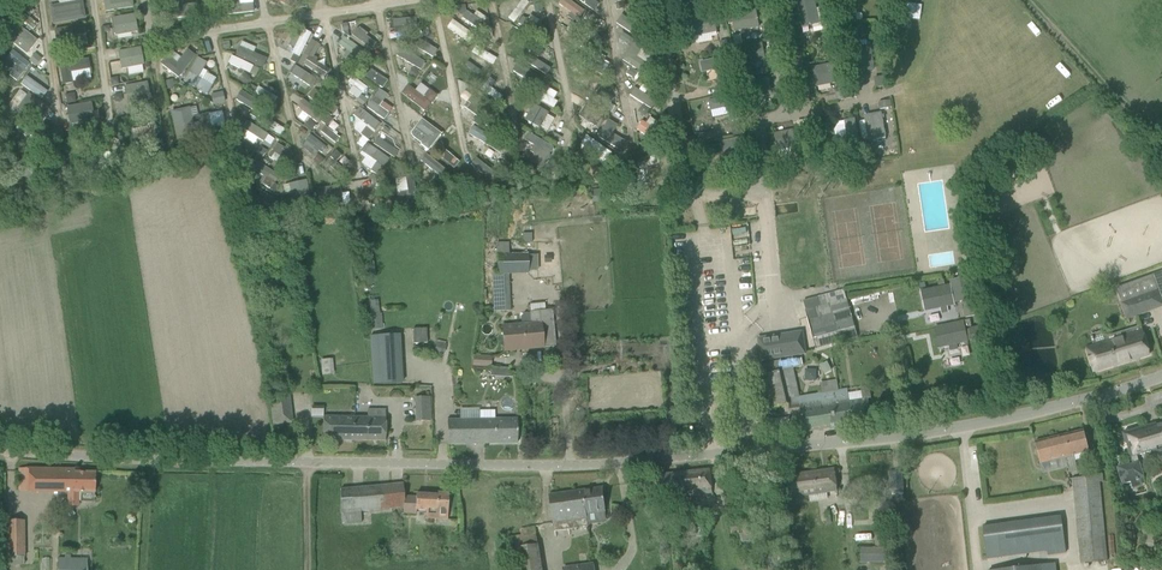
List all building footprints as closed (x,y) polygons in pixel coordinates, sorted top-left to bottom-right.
[(87,18),(84,0),(49,0),(53,25),(87,18)] [(104,13),(133,7),(132,0),(114,0),(113,0),(102,0),(104,13)] [(511,9),(513,10),(508,17),(514,22),(530,1),(528,0),(518,0),(511,9)] [(562,6),(577,18),(584,10),(571,0),(567,0),(562,6)] [(600,3),(597,0),(581,0),(593,11),(600,3)] [(706,0),(698,2),(700,10),(708,8),(706,0)] [(796,12),(816,8),(814,0),(793,0),(796,12)] [(465,5),(456,6),(457,14),(466,13),(465,5)] [(816,10),(816,9),(796,13),(799,26),(819,22),(816,10)] [(998,15),(1003,25),(1013,20),(1009,10),(998,15)] [(755,11),(730,15),(733,32),(758,27),(755,11)] [(467,12),(462,18),(479,30),(484,24),(467,12)] [(855,12),(845,13),(846,22),(856,21),(855,12)] [(134,15),(112,19),(114,36),(137,32),(134,15)] [(621,15),(615,23),(638,39),(644,30),(621,15)] [(716,32),(714,15),(690,19),(693,36),(716,32)] [(417,17),(394,18),(394,27),(418,26),(417,17)] [(452,19),(447,26),(465,38),(470,30),(452,19)] [(14,21),(3,35),(28,53),(38,39),(14,21)] [(68,42),(67,37),(86,34),(84,23),(55,29),(58,44),(68,42)] [(854,25),(843,27),(844,36),(856,34),(854,25)] [(510,26),(505,33),(528,47),(530,43),(532,39),(510,26)] [(302,28),(292,58),(301,61),(311,31),(302,28)] [(378,45),(366,37),(368,34),(360,28),(356,29),(351,36),(373,51),(378,45)] [(311,39),(303,56),(313,61),(321,43),(311,39)] [(727,40),(724,44),(725,49),(732,47),(730,39),(727,40)] [(347,44),(359,57),(364,53),(352,40),(347,44)] [(231,41),(222,43),(223,50),(232,48),(231,41)] [(252,50),(239,45),(236,52),(259,62),(265,47),(255,42),(252,50)] [(536,43),(532,48),(536,51),(540,46),(536,43)] [(643,48),(634,43),(622,60),(646,76),(651,67),(651,56),(642,50),(643,48)] [(762,43),(737,47),(739,65),(764,60),(762,43)] [(489,68),(495,61),(477,45),(471,52),(489,68)] [(829,45),(824,55),(834,60),(839,51),(829,45)] [(870,45),(849,49),(853,75),(874,71),(870,45)] [(427,58),(401,46),(397,57),(422,68),(427,58)] [(140,48),(117,52),(120,70),(143,66),(140,48)] [(7,57),(16,65),(9,73),(16,80),(31,64),(14,49),(7,57)] [(178,78),(195,56),(187,50),(176,63),(167,57),(161,66),(178,78)] [(162,51),(159,56),(164,60),(168,55),(162,51)] [(37,66),(43,58),(35,52),(29,60),(37,66)] [(603,62),(604,58),(592,52),(583,68),(597,75),(598,73),(604,75),(609,65),(603,62)] [(250,73),(254,64),(232,55),(226,68),(238,73),(239,69),(250,73)] [(530,64),(547,74),(551,67),(534,57),(530,64)] [(727,57),(700,63),(702,73),(718,69),(722,80),(732,78),(727,57)] [(196,58),(183,82),(207,95),(216,79),(205,73),(201,80),(198,79),(206,64),(196,58)] [(88,59),(58,64),(62,85),(71,83),(73,83),(72,82),(91,79),(89,69),(90,69),(88,59)] [(841,62),(812,68),(815,88),(844,82),(841,62)] [(293,66),(289,73),(311,85),(315,78),(293,66)] [(630,68),(626,74),(633,79),(637,72),(630,68)] [(423,69),(417,78),(437,92),(443,84),(423,69)] [(382,87),(388,80),(372,70),(367,77),(382,87)] [(244,73),(239,79),(244,84),(245,83),(248,86),(251,81),(249,79),(250,78),(244,73)] [(21,84),(43,99),(49,90),(27,75),(21,84)] [(351,78),(347,83),(363,93),(367,88),(351,78)] [(596,78),(592,86),(596,89),(600,81),(596,78)] [(173,80),(166,82),(168,89),(175,87),(173,80)] [(146,83),(123,87),(127,104),(149,101),(146,83)] [(607,84),(604,89),(612,93),(614,88),(607,84)] [(411,85),(407,92),(428,102),(432,94),(411,85)] [(725,85),(716,87),(717,95),(726,94),(725,85)] [(635,86),(630,94),(651,108),(657,99),(635,86)] [(842,88),(834,90),(837,101),(844,100),(842,88)] [(378,90),(374,96),(380,100),(384,93),(378,90)] [(556,103),(557,92),(544,91),(543,102),(556,103)] [(222,92),(212,94),(214,103),(224,100),(222,92)] [(27,94),(17,109),(37,124),(48,109),(27,94)] [(70,94),(66,95),(67,104),(76,102),(75,98),(70,94)] [(734,95),(708,101),(709,111),(726,108),(729,121),(740,118),(734,95)] [(362,96),(357,102),(362,106),(367,99),(362,96)] [(491,110),(472,96),(467,102),(470,105),(467,110),(476,117),(472,122),(478,127),(491,110)] [(880,108),(893,107),(892,99),(879,101),(880,108)] [(90,103),(66,108),(68,126),(94,121),(90,103)] [(533,104),(524,120),(539,129),(540,127),(547,115),(548,113),(533,104)] [(642,105),(637,112),(645,117),(649,110),(642,105)] [(268,106),(264,112),(270,116),(275,110),(268,106)] [(359,107),(353,115),(366,126),(360,135),(368,141),(380,125),(359,107)] [(595,127),(602,117),(584,107),(578,116),(595,127)] [(193,127),(189,108),(169,113),(176,143),(212,136),(207,114),(197,117),(199,126),(193,127)] [(209,113),(213,127),(226,124),(223,109),(209,113)] [(432,110),(426,117),(442,130),(448,123),(432,110)] [(881,113),(863,116),(868,141),(886,138),(881,113)] [(326,115),(321,122),(327,127),(332,120),(326,115)] [(428,150),(442,135),(424,117),(410,132),(428,150)] [(847,140),(835,142),(837,152),(859,149),(855,119),(844,121),(847,140)] [(267,128),(283,135),(286,128),(271,120),(267,128)] [(309,121),(304,127),(311,131),(315,126),(309,121)] [(612,134),(617,126),(608,121),(598,138),(621,152),(626,143),(612,134)] [(744,124),(731,126),(733,135),(746,133),(744,124)] [(324,126),(320,133),(337,140),(340,134),(324,126)] [(473,127),(470,135),(490,145),(494,137),(473,127)] [(96,130),(90,137),(95,142),(101,136),(96,130)] [(797,130),(774,134),(776,151),(800,146),(797,130)] [(553,133),(550,137),(559,142),(561,138),(553,133)] [(541,172),(553,148),(528,134),(524,140),(533,147),(530,152),(534,155),(531,161),(537,165),(535,169),(541,172)] [(586,136),(581,145),(600,157),(605,148),(586,136)] [(746,155),(743,137),(719,142),(724,159),(746,155)] [(646,142),(639,143),(640,151),(648,150),(646,142)] [(277,143),(269,157),(271,158),(274,152),(279,156),(284,148),(277,143)] [(366,143),(361,152),(376,162),(370,171),(377,176),(389,159),(366,143)] [(106,161),(110,154),(99,147),(87,166),(94,171),(100,165),(98,163),(100,158),(106,161)] [(260,147),(255,154),(262,158),(266,151),(260,147)] [(341,156),(336,152),(330,158),(333,161),(329,166),(344,180),(348,174),(336,162),(341,156)] [(427,153),(417,162),(433,179),(443,170),(427,153)] [(317,155),(312,161),(319,166),(324,160),(317,155)] [(498,177),(476,159),(471,166),(486,177),(482,182),(489,187),(498,177)] [(271,191),(279,176),(257,163),(253,170),(265,178),(261,185),(271,191)] [(372,174),(369,178),(373,182),(377,178),(372,174)] [(417,199),(413,175),(404,176),(407,192),(397,194),(398,202),(417,199)] [(306,181),(288,185),(293,208),(311,203),(306,181)] [(318,189),(317,189),(319,207),(342,204),(341,194),(339,186),(318,189)] [(591,202),(609,201),(608,187),(590,189),(591,202)] [(524,233),(524,243),(532,242),(532,232),(524,233)] [(498,273),(492,273),(494,311),(510,310),(508,275),(527,274),(527,271),(527,254),(509,254),(497,254),(498,273)] [(1161,307),(1161,298),(1154,275),(1117,288),(1129,319),(1161,307)] [(954,305),(950,284),(920,290),(924,312),(940,308),(947,307),(954,305)] [(851,313),(844,289),(803,301),(806,310),(805,310),(809,325),(851,313)] [(381,299),(370,300),(371,329),(382,328),(381,299)] [(545,311),(527,313),(528,325),(530,349),(555,346),(552,310),(545,311)] [(858,338),(851,313),(809,325),(816,348),(830,344),(831,348),(842,345),(841,342),(858,338)] [(968,342),(963,321),(933,327),(938,349),(949,346),(950,351),(958,349),(957,344),(968,342)] [(528,325),(502,327),(503,339),(504,351),(530,349),(528,325)] [(427,329),(413,329),(413,344),(427,343),(427,329)] [(1142,331),(1085,349),(1089,360),(1092,372),(1149,354),(1142,331)] [(761,360),(763,360),(801,354),(805,353),(805,350),(802,332),(758,339),(761,360)] [(371,335),(373,384),(404,383),(402,334),(371,335)] [(803,364),(801,354),(763,360),(759,361),(761,369),(762,368),(763,373),(793,367),(803,364)] [(492,356),(472,355),(472,366),(491,367),(492,356)] [(322,375),(334,374),(333,358),(321,359),(322,375)] [(490,367),(490,376),(512,378),(512,377),(508,368),(490,367)] [(841,408),(839,390),(837,379),(820,382),(822,392),(800,396),(793,367),(763,373),(771,408),(788,404),(789,411),(797,410),(798,415),(801,415),(803,432),(849,425),(848,418),(851,418),(850,407),(841,408)] [(817,368),(806,369),(807,380),(818,379),(817,368)] [(848,418),(849,425),(871,422),(868,399),(848,402),(847,389),(839,390),(841,408),(850,407),(851,418),(848,418)] [(269,397),(273,425),(292,423),(289,394),(269,397)] [(416,421),(430,420),(430,397),(415,398),(416,421)] [(354,416),(354,440),(385,441),(385,418),(385,410),(367,409),(367,417),(354,416)] [(517,419),(494,419),(494,410),(480,410),(480,419),(447,419),(447,423),(447,444),(517,443),(517,419)] [(323,415),(323,440),(354,440),(354,416),(323,415)] [(1117,467),(1122,484),(1136,480),(1136,481),(1139,480),(1138,479),(1144,477),(1139,462),(1137,456),(1152,451),(1153,454),(1161,451),(1161,424),(1157,426),(1156,423),(1122,433),(1126,444),(1129,443),(1129,446),(1127,447),(1130,458),(1132,464),(1130,465),(1130,463),(1117,467)] [(1061,435),(1066,458),(1070,472),(1077,471),(1073,455),(1089,451),(1084,430),(1061,435)] [(1040,464),(1066,458),(1061,435),(1035,442),(1040,464)] [(67,493),(67,506),(78,507),(79,492),(95,493),(95,473),(74,473),(74,470),(19,469),(18,492),(67,493)] [(710,469),(653,475),(656,497),(668,496),(668,500),(677,499),(677,497),(712,493),(710,469)] [(834,469),(779,476),(781,499),(809,495),(827,493),(837,491),(834,469)] [(903,472),(891,473),(892,490),(904,490),(903,472)] [(1099,476),(1072,478),(1080,563),(1108,560),(1099,476)] [(739,478),(740,490),(748,490),(747,478),(739,478)] [(361,523),(360,511),(362,511),(362,512),(403,509),(403,514),(416,515),(416,510),(426,510),(425,519),(448,519),(448,493),(437,493),(437,495),(428,494),(428,493),(422,493),(422,494),(416,494),(416,497),(404,497),(403,483),(340,489),(341,525),(361,523)] [(587,514),(606,511),(603,487),(576,491),(581,528),(589,526),(587,514)] [(554,531),(581,528),(576,491),(549,495),(554,531)] [(687,529),(687,535),(696,535),(696,534),(698,534),(697,520),(694,520),(692,496),(685,497),(685,501),(684,501),(686,523),(684,523),(685,529),(687,529)] [(886,498),(873,499),(874,523),(888,522),(886,498)] [(668,502),(672,537),(677,536),(673,501),(668,502)] [(1062,515),(983,526),(987,559),(1047,551),(1048,555),(1067,552),(1062,515)] [(8,521),(7,556),(24,556),(24,521),(8,521)] [(734,544),(761,538),(758,522),(730,527),(734,544)] [(538,532),(507,535),(508,548),(522,546),(524,569),(542,569),(538,532)] [(860,547),(860,562),(890,562),(890,547),(889,547),(875,547),(860,547)] [(770,554),(763,555),(765,567),(747,569),(773,569),(770,554)] [(87,559),(57,558),(57,569),(87,569),(87,559)]
